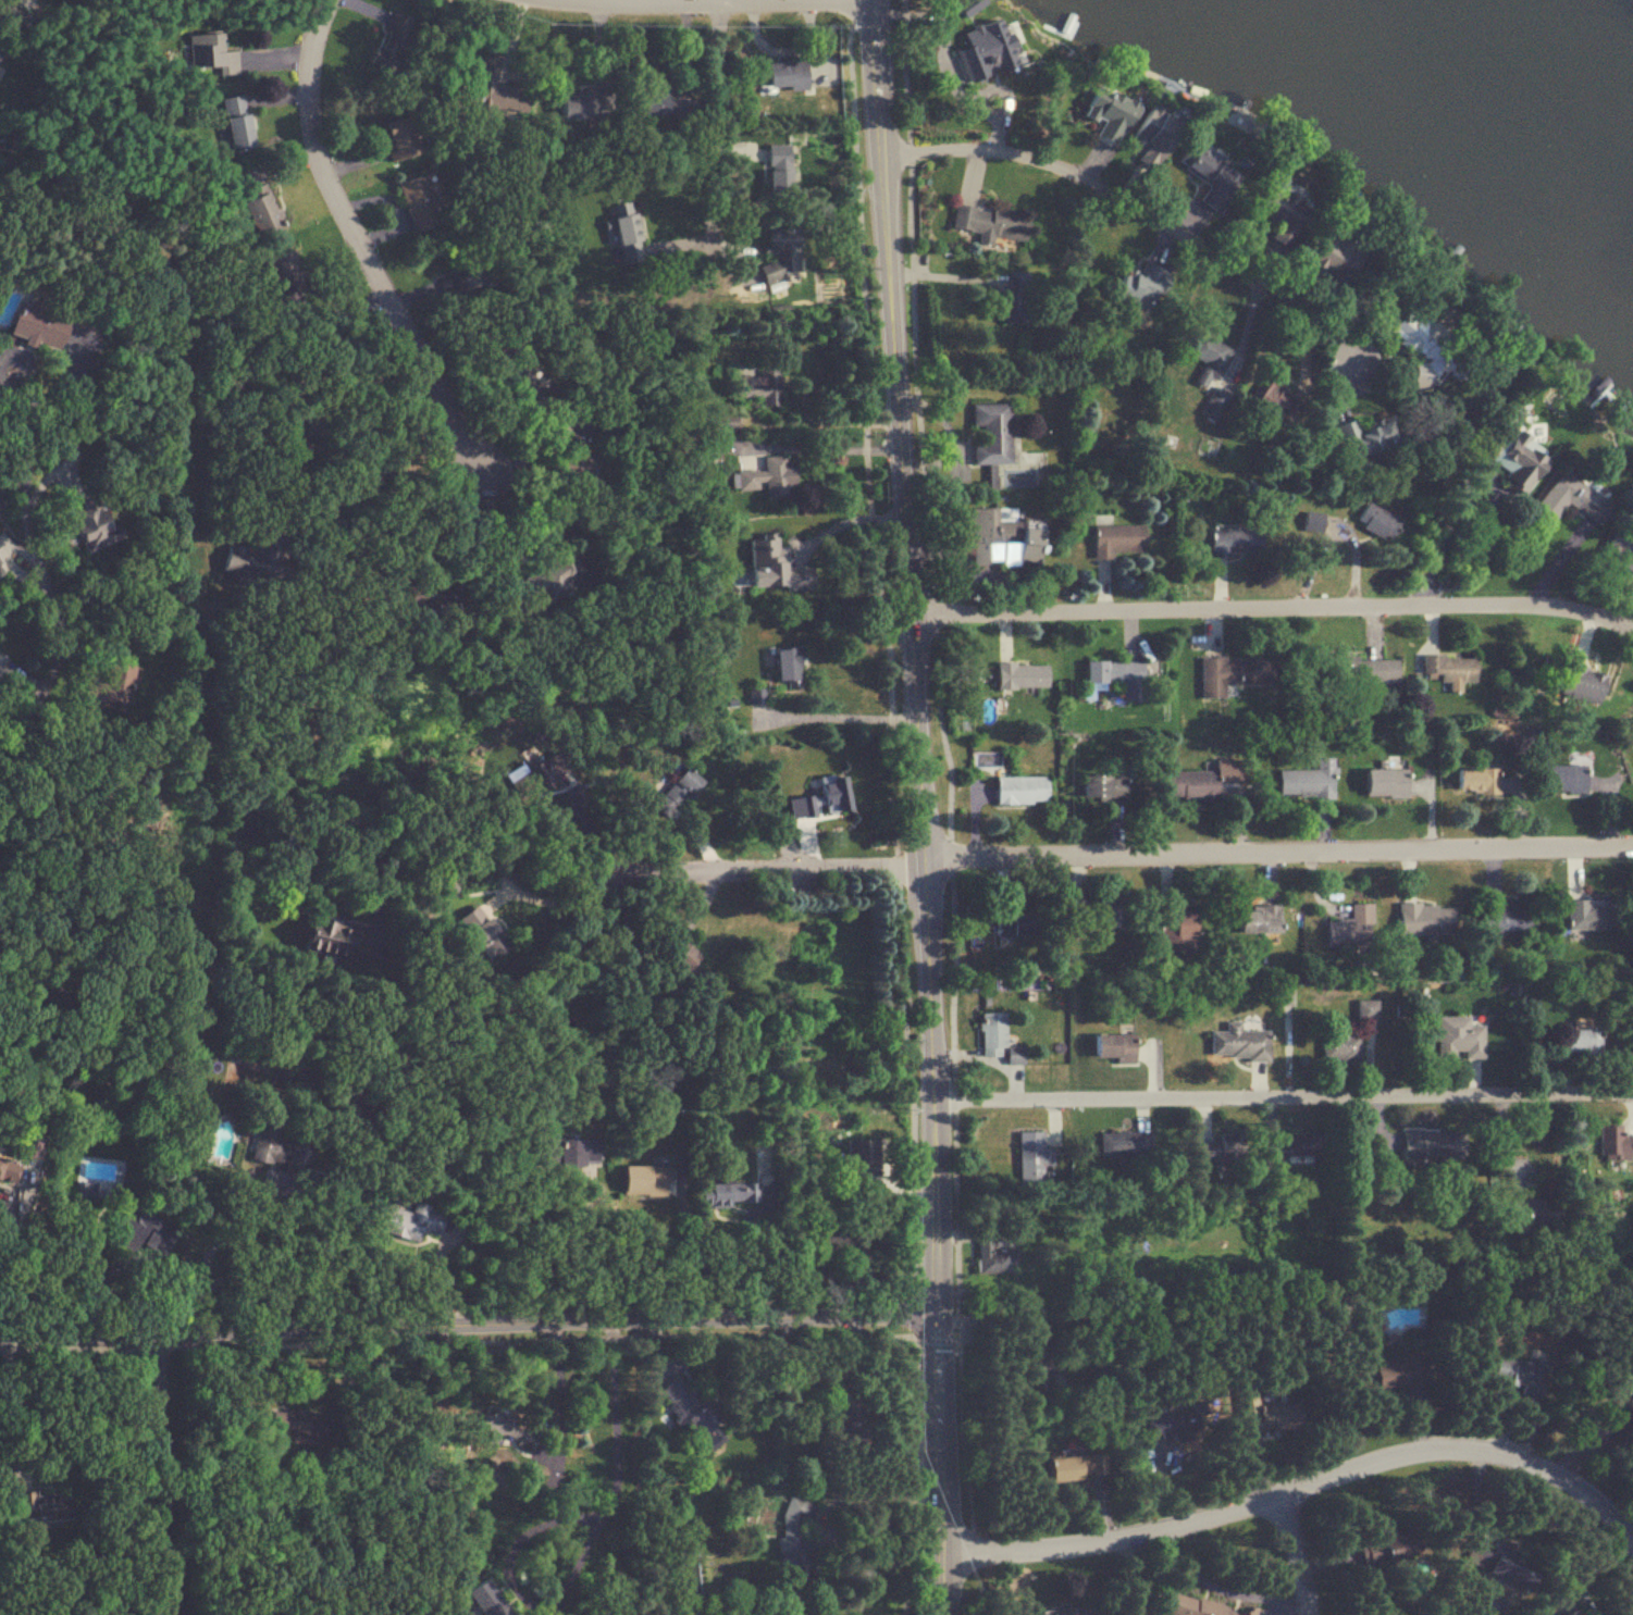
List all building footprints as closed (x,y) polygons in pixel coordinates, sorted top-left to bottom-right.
[(20,8),(25,0),(5,0),(20,8)] [(997,7),(947,7),(947,27),(973,27),(974,52),(1011,52),(1011,18),(997,18),(997,7)] [(412,18),(389,11),(372,64),(395,72),(412,18)] [(188,35),(189,68),(218,67),(219,75),(238,74),(236,50),(219,51),(219,33),(188,35)] [(474,108),(525,112),(527,86),(495,84),(497,54),(478,52),(474,108)] [(755,63),(756,90),(806,88),(805,61),(755,63)] [(1092,136),(1111,146),(1133,103),(1094,83),(1078,114),(1098,124),(1092,136)] [(605,118),(605,89),(585,89),(585,94),(558,95),(558,119),(605,118)] [(667,116),(667,92),(631,92),(631,116),(667,116)] [(219,98),(228,150),(251,146),(242,95),(219,98)] [(1174,120),(1141,106),(1128,138),(1141,144),(1134,162),(1153,170),(1174,120)] [(416,153),(406,115),(379,122),(389,160),(416,153)] [(1208,185),(1198,202),(1216,213),(1238,177),(1215,163),(1219,156),(1190,138),(1174,164),(1208,185)] [(766,146),(766,194),(788,194),(788,146),(766,146)] [(410,233),(439,225),(425,175),(395,183),(410,233)] [(257,238),(281,230),(265,183),(248,189),(251,197),(244,200),(257,238)] [(1265,237),(1285,248),(1307,207),(1263,184),(1249,210),(1273,222),(1265,237)] [(631,201),(608,205),(620,265),(643,260),(631,201)] [(992,238),(1024,242),(1027,213),(990,208),(990,209),(953,205),(950,229),(978,233),(977,245),(991,246),(992,238)] [(795,228),(764,229),(765,253),(773,253),(774,264),(759,264),(760,281),(797,280),(795,228)] [(1307,265),(1343,286),(1362,252),(1325,231),(1307,265)] [(258,263),(271,289),(301,274),(288,248),(258,263)] [(1163,271),(1143,264),(1139,276),(1122,270),(1112,298),(1148,311),(1163,271)] [(1006,272),(1006,289),(996,289),(997,323),(1029,323),(1028,272),(1006,272)] [(29,311),(31,303),(10,296),(0,327),(0,337),(46,352),(57,320),(29,311)] [(1432,390),(1452,355),(1431,343),(1440,328),(1403,308),(1390,332),(1401,337),(1397,345),(1419,357),(1409,377),(1432,390)] [(1193,383),(1204,388),(1209,378),(1217,381),(1231,351),(1195,333),(1185,354),(1203,363),(1193,383)] [(738,377),(738,400),(762,400),(762,407),(779,407),(779,368),(758,368),(758,377),(738,377)] [(1304,401),(1269,377),(1252,403),(1286,426),(1304,401)] [(1215,422),(1229,395),(1214,387),(1201,414),(1215,422)] [(1008,404),(970,404),(970,426),(980,426),(980,443),(971,443),(971,464),(1009,464),(1008,404)] [(1400,443),(1393,417),(1357,426),(1355,419),(1337,424),(1346,458),(1400,443)] [(1490,436),(1478,455),(1506,472),(1501,481),(1522,494),(1547,453),(1508,429),(1500,442),(1490,436)] [(762,470),(736,471),(736,491),(764,491),(764,500),(792,499),(792,467),(783,467),(783,456),(762,456),(762,470)] [(1533,508),(1553,520),(1562,504),(1596,525),(1609,503),(1556,471),(1533,508)] [(116,540),(103,504),(90,509),(86,496),(64,504),(81,552),(116,540)] [(1353,525),(1386,540),(1396,517),(1363,503),(1353,525)] [(996,509),(969,509),(970,566),(1036,565),(1036,524),(996,525),(996,509)] [(1092,555),(1142,555),(1142,525),(1092,525),(1092,555)] [(1598,551),(1632,574),(1632,542),(1613,529),(1598,551)] [(1209,553),(1257,553),(1257,530),(1209,530),(1209,553)] [(282,539),(266,536),(264,551),(225,545),(220,573),(276,581),(282,539)] [(566,580),(579,574),(568,552),(509,581),(525,612),(570,589),(566,580)] [(797,646),(771,649),(774,685),(800,683),(797,646)] [(1447,682),(1447,690),(1459,690),(1460,681),(1473,681),(1474,656),(1420,655),(1420,682),(1447,682)] [(1319,657),(1319,692),(1342,692),(1342,684),(1396,685),(1396,657),(1319,657)] [(1223,685),(1272,685),(1272,658),(1199,658),(1199,699),(1223,699),(1223,685)] [(1142,660),(1084,660),(1084,682),(1142,682),(1142,660)] [(130,665),(106,661),(101,684),(82,680),(78,701),(122,710),(130,665)] [(1593,705),(1604,675),(1566,662),(1556,692),(1593,705)] [(995,689),(1046,689),(1046,663),(995,663),(995,689)] [(569,775),(559,754),(506,777),(516,798),(569,775)] [(1277,770),(1277,797),(1332,797),(1332,758),(1315,758),(1315,770),(1277,770)] [(1542,765),(1542,793),(1583,793),(1583,765),(1542,765)] [(1453,767),(1453,793),(1495,793),(1495,767),(1453,767)] [(700,782),(684,768),(651,802),(666,817),(700,782)] [(1404,796),(1404,769),(1362,769),(1362,796),(1404,796)] [(1216,771),(1162,772),(1163,801),(1216,800),(1216,771)] [(1123,773),(1080,774),(1080,802),(1123,802),(1123,773)] [(1045,804),(1045,776),(994,776),(994,804),(1045,804)] [(1565,901),(1566,931),(1625,930),(1624,900),(1565,901)] [(1483,934),(1535,934),(1535,903),(1483,904),(1483,934)] [(1371,904),(1350,904),(1350,921),(1325,921),(1325,947),(1372,946),(1371,904)] [(1451,905),(1398,904),(1398,935),(1451,935),(1451,905)] [(456,917),(482,965),(505,953),(479,905),(456,917)] [(1277,906),(1257,906),(1257,911),(1235,911),(1235,934),(1277,934),(1277,906)] [(1069,908),(1069,929),(1124,929),(1124,908),(1069,908)] [(1192,910),(1156,910),(1157,945),(1192,945),(1192,910)] [(1031,938),(1031,912),(993,912),(994,938),(1031,938)] [(367,929),(305,917),(298,953),(360,965),(367,929)] [(655,951),(684,974),(700,954),(671,931),(655,951)] [(980,1014),(981,1058),(1004,1058),(1004,1065),(1022,1065),(1022,1047),(1004,1048),(1003,1014),(980,1014)] [(1482,1027),(1468,1027),(1468,1018),(1437,1018),(1437,1058),(1482,1057),(1482,1027)] [(1210,1033),(1210,1057),(1246,1057),(1246,1062),(1267,1062),(1267,1032),(1239,1033),(1239,1023),(1225,1023),(1225,1033),(1210,1033)] [(1358,1062),(1358,1037),(1349,1037),(1349,1029),(1334,1029),(1334,1037),(1321,1037),(1321,1062),(1358,1062)] [(1600,1055),(1600,1030),(1561,1030),(1561,1055),(1600,1055)] [(1131,1061),(1131,1035),(1091,1035),(1091,1061),(1131,1061)] [(307,1150),(271,1142),(274,1128),(253,1124),(245,1162),(301,1174),(307,1150)] [(1598,1155),(1632,1155),(1632,1134),(1621,1134),(1621,1125),(1598,1125),(1598,1155)] [(1457,1161),(1457,1130),(1403,1130),(1403,1161),(1457,1161)] [(1042,1131),(1017,1131),(1017,1171),(1042,1171),(1042,1131)] [(1196,1165),(1242,1165),(1242,1131),(1218,1131),(1218,1141),(1196,1141),(1196,1165)] [(1099,1132),(1099,1158),(1151,1158),(1151,1132),(1099,1132)] [(1321,1159),(1321,1134),(1263,1135),(1264,1161),(1321,1159)] [(596,1141),(551,1140),(551,1160),(555,1160),(555,1167),(596,1167),(596,1141)] [(875,1141),(846,1141),(846,1189),(865,1189),(865,1166),(875,1166),(875,1141)] [(10,1176),(10,1156),(0,1156),(0,1176),(10,1176)] [(668,1167),(620,1167),(619,1195),(668,1196),(668,1167)] [(722,1186),(696,1186),(697,1207),(758,1205),(757,1183),(730,1184),(730,1176),(721,1176),(722,1186)] [(1506,1227),(1555,1227),(1555,1200),(1506,1200),(1506,1227)] [(141,1252),(146,1243),(166,1254),(179,1231),(132,1205),(114,1237),(141,1252)] [(440,1215),(422,1209),(420,1217),(384,1205),(376,1230),(415,1242),(418,1232),(433,1237),(440,1215)] [(976,1230),(976,1273),(1012,1273),(1012,1251),(998,1251),(998,1230),(976,1230)] [(1539,1397),(1545,1363),(1492,1353),(1487,1381),(1521,1387),(1520,1394),(1539,1397)] [(1371,1360),(1372,1389),(1418,1388),(1417,1358),(1371,1360)] [(658,1389),(706,1449),(722,1437),(715,1428),(728,1417),(703,1388),(691,1397),(674,1376),(658,1389)] [(1290,1422),(1290,1404),(1258,1404),(1258,1422),(1290,1422)] [(1149,1442),(1191,1429),(1184,1407),(1142,1419),(1149,1442)] [(505,1413),(480,1412),(478,1442),(497,1442),(498,1437),(511,1437),(510,1449),(534,1450),(535,1427),(504,1425),(505,1413)] [(1046,1481),(1099,1475),(1096,1451),(1043,1457),(1046,1481)] [(66,1517),(64,1504),(55,1505),(53,1493),(35,1496),(34,1488),(10,1492),(15,1526),(66,1517)] [(780,1558),(809,1559),(810,1538),(804,1538),(804,1520),(814,1521),(815,1500),(782,1498),(780,1558)] [(1374,1538),(1381,1567),(1412,1559),(1405,1531),(1374,1538)] [(1524,1590),(1532,1574),(1506,1562),(1514,1546),(1495,1537),(1491,1545),(1474,1536),(1462,1560),(1524,1590)] [(478,1614),(510,1614),(483,1576),(461,1592),(478,1614)] [(1236,1607),(1170,1591),(1164,1614),(1234,1614),(1236,1607)]
